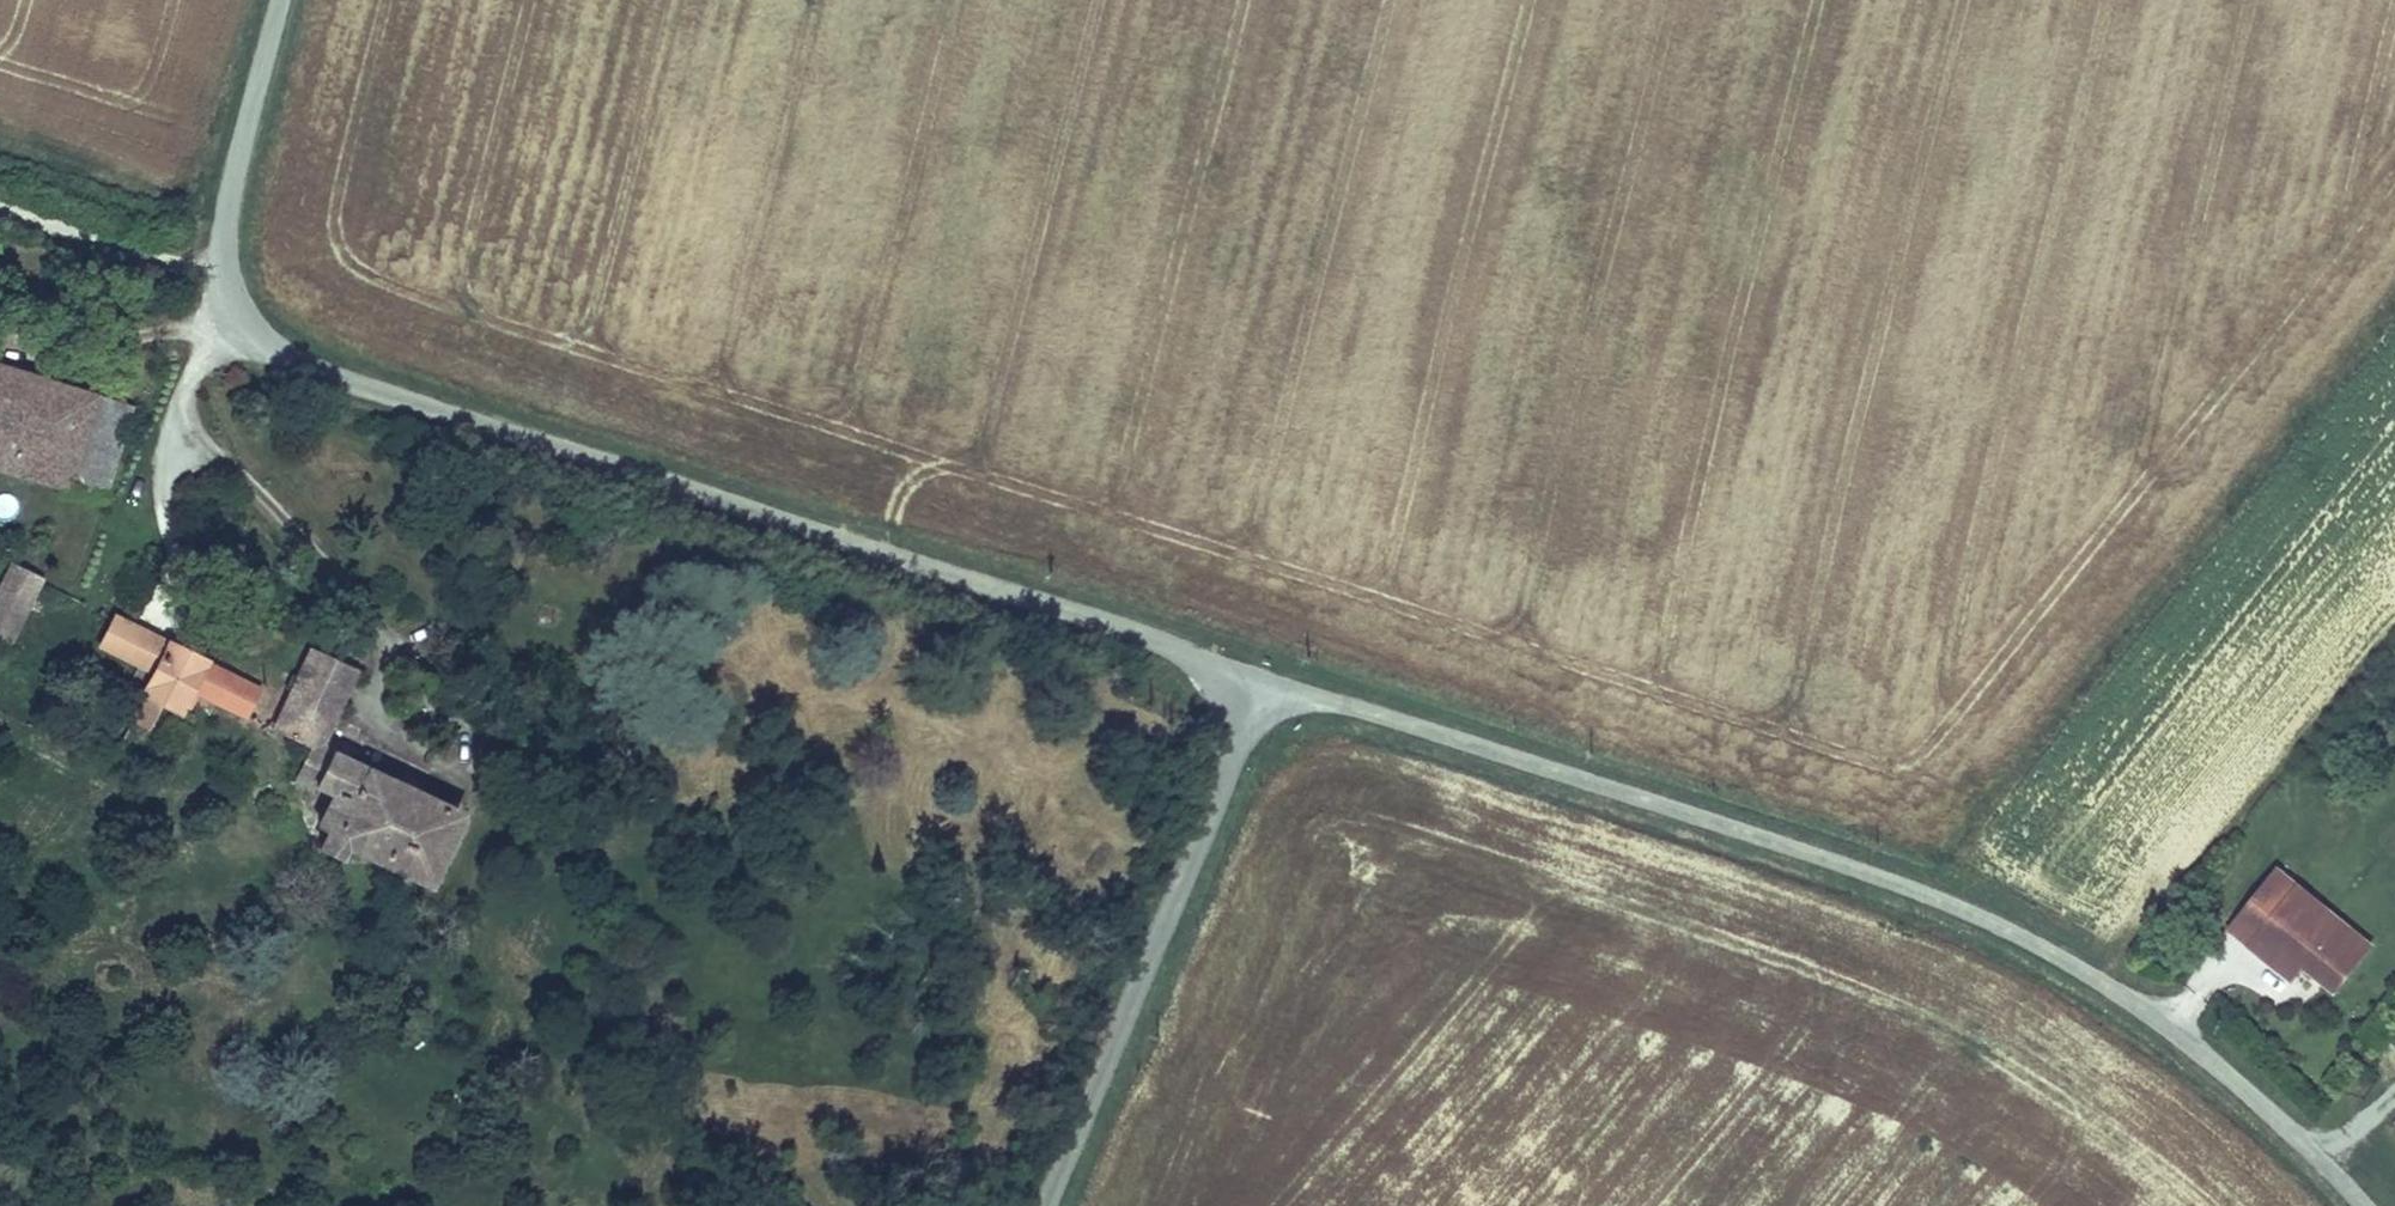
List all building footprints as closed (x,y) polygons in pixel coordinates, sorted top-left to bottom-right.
[(100,388),(0,359),(0,456),(74,478),(100,388)] [(123,394),(100,388),(74,478),(97,484),(123,394)] [(24,586),(0,575),(0,620),(6,623),(24,586)] [(177,714),(189,691),(242,718),(259,687),(112,610),(95,640),(148,669),(124,719),(141,727),(154,703),(177,714)] [(340,863),(347,847),(419,879),(454,808),(320,743),(354,666),(309,646),(271,731),(296,743),(286,767),(323,783),(304,828),(321,835),(313,852),(340,863)] [(651,673),(657,656),(647,653),(641,669),(651,673)] [(2250,952),(2263,937),(2303,969),(2330,991),(2364,947),(2272,876),(2227,934),(2250,952)] [(2291,985),(2303,969),(2263,937),(2250,952),(2291,985)]
